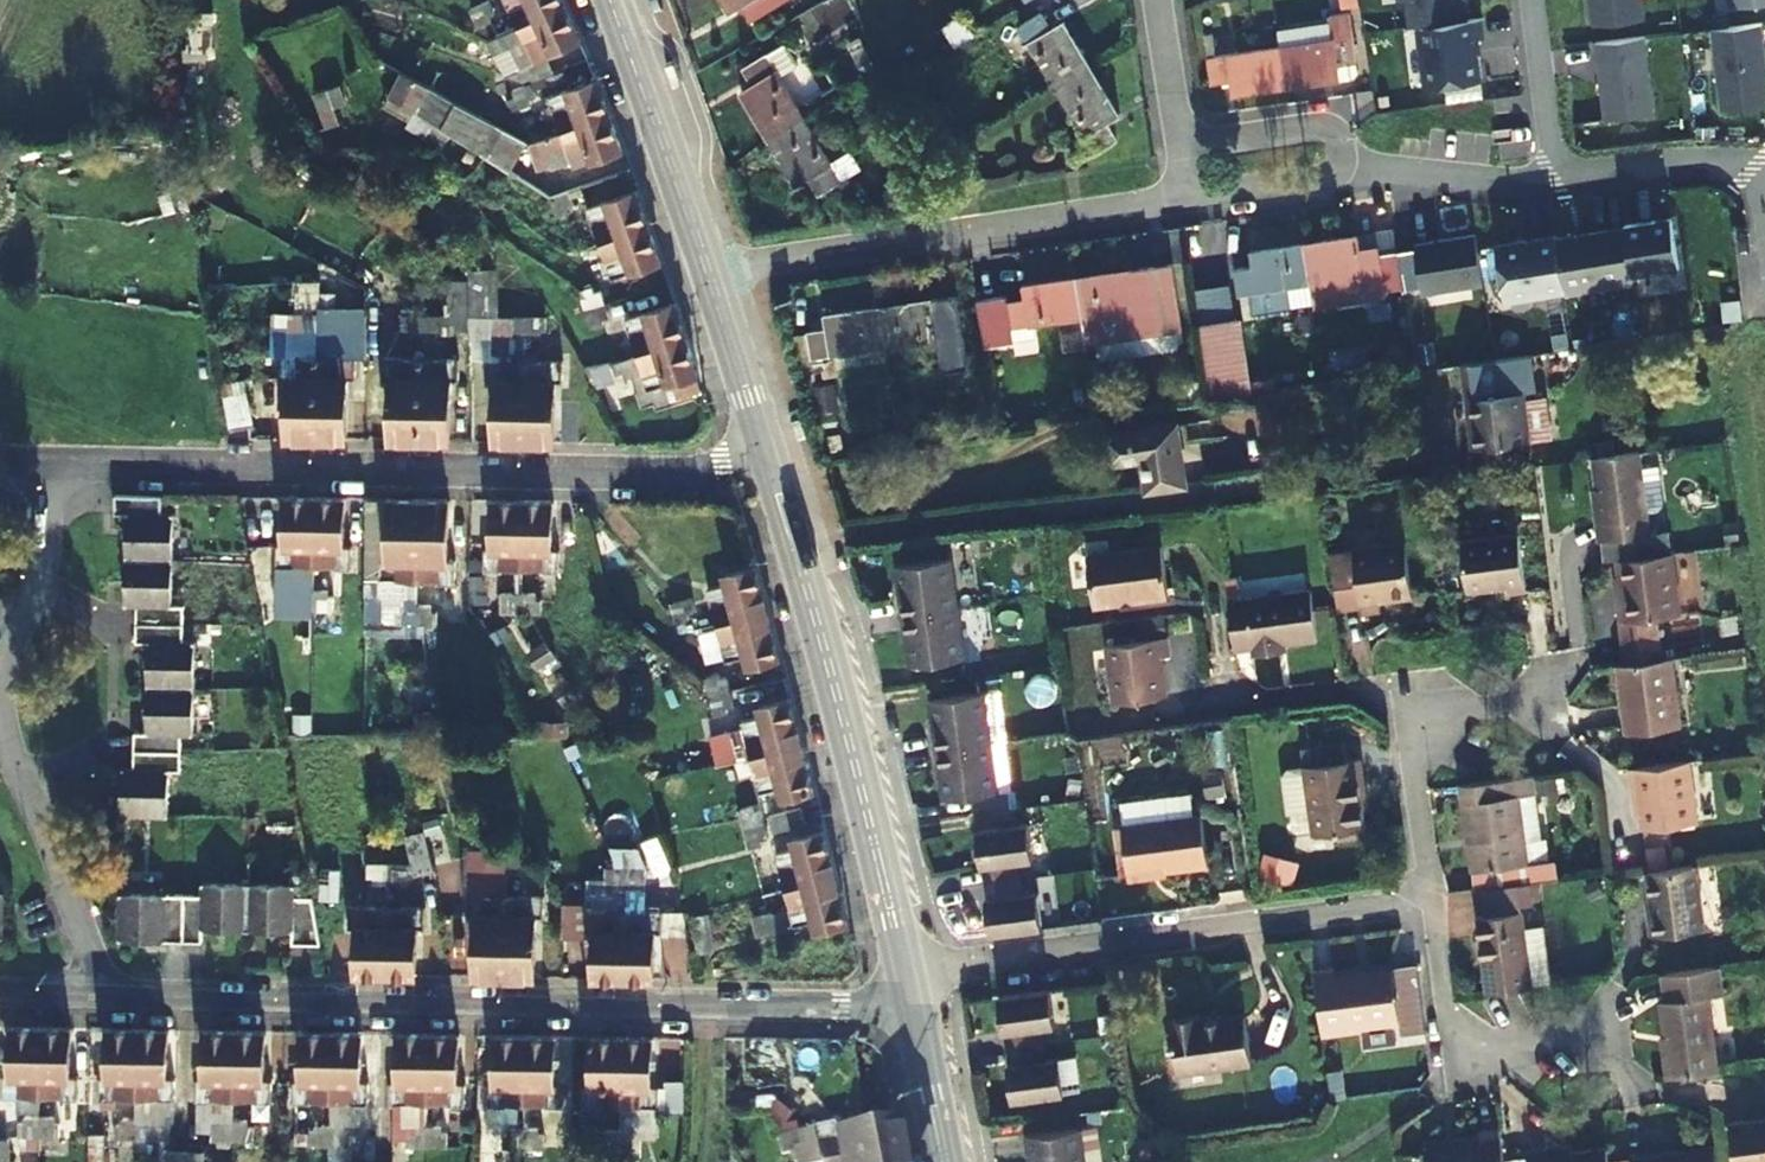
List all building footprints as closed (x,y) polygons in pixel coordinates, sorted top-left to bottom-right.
[(562,0),(500,0),(506,15),(511,14),(518,31),(566,9),(562,0)] [(730,10),(728,10),(729,12),(742,4),(752,20),(787,0),(724,0),(730,10)] [(801,40),(848,31),(841,0),(795,9),(801,40)] [(1397,1),(1404,0),(1407,28),(1416,27),(1465,21),(1462,0),(1397,0),(1397,1)] [(1641,0),(1588,0),(1592,25),(1643,19),(1641,0)] [(494,16),(489,4),(470,13),(478,29),(490,25),(487,19),(494,16)] [(518,31),(509,35),(523,70),(519,72),(525,83),(558,68),(553,57),(581,44),(566,9),(518,31)] [(1057,88),(1091,68),(1063,23),(1065,22),(1064,21),(1051,29),(1041,12),(1000,37),(1004,43),(1023,32),(1057,88)] [(1331,38),(1280,46),(1286,85),(1338,77),(1338,79),(1340,78),(1339,77),(1352,75),(1358,69),(1349,12),(1328,15),(1329,22),(1331,38)] [(1465,21),(1416,27),(1424,89),(1480,81),(1474,39),(1482,38),(1480,19),(1465,21)] [(1764,104),(1755,23),(1704,29),(1714,110),(1764,104)] [(1286,85),(1280,46),(1215,56),(1212,34),(1204,35),(1211,83),(1230,80),(1233,94),(1234,94),(1234,93),(1286,85)] [(1644,37),(1593,43),(1603,120),(1654,114),(1644,37)] [(742,92),(769,137),(803,117),(780,77),(798,66),(784,43),(744,67),(754,84),(741,91),(741,93),(742,92)] [(867,78),(878,73),(868,51),(857,57),(867,78)] [(1118,114),(1091,68),(1057,88),(1091,145),(1071,156),(1075,162),(1116,139),(1106,122),(1119,114),(1119,113),(1118,114)] [(391,100),(480,155),(497,126),(405,76),(391,100)] [(610,118),(599,83),(568,94),(568,93),(549,99),(554,116),(557,116),(563,134),(610,118)] [(808,113),(844,92),(839,83),(803,104),(808,113)] [(349,101),(343,86),(317,96),(330,129),(343,123),(336,107),(349,101)] [(536,103),(532,90),(513,97),(519,114),(530,110),(529,105),(536,103)] [(838,173),(831,164),(803,117),(769,137),(797,183),(795,183),(796,185),(809,177),(819,193),(859,169),(856,162),(838,173)] [(563,134),(530,146),(538,169),(556,163),(559,172),(571,167),(573,172),(592,166),(597,161),(622,151),(610,118),(563,134)] [(1072,145),(1065,127),(1049,133),(1055,150),(1072,145)] [(838,173),(856,162),(850,152),(831,164),(838,173)] [(602,199),(637,188),(632,172),(596,183),(602,199)] [(569,194),(551,200),(557,219),(569,215),(567,209),(573,207),(569,194)] [(649,231),(636,194),(608,204),(607,202),(586,210),(592,227),(594,226),(601,247),(649,231)] [(1670,219),(1624,227),(1624,229),(1632,277),(1679,269),(1670,219)] [(1632,277),(1624,229),(1556,240),(1565,293),(1565,295),(1633,283),(1632,277)] [(649,231),(601,247),(607,262),(605,263),(612,284),(632,276),(661,266),(649,231)] [(1357,236),(1304,244),(1310,283),(1315,306),(1386,296),(1379,247),(1360,249),(1358,235),(1356,235),(1357,236)] [(1475,235),(1414,246),(1415,250),(1398,253),(1404,291),(1421,288),(1422,296),(1483,286),(1475,235)] [(1556,240),(1556,238),(1495,248),(1505,303),(1565,293),(1556,240)] [(1238,294),(1310,283),(1304,244),(1252,252),(1252,250),(1251,250),(1253,266),(1234,268),(1238,294)] [(1083,317),(1086,343),(1180,329),(1170,264),(1077,277),(1083,317)] [(976,297),(983,345),(1014,341),(1012,327),(1033,324),(1060,320),(1064,350),(1087,346),(1086,343),(1083,317),(1077,277),(1024,285),(1024,284),(1023,285),(1025,300),(1008,302),(1006,293),(976,297)] [(608,319),(599,292),(591,295),(589,289),(577,293),(583,312),(589,332),(602,328),(600,321),(608,319)] [(935,339),(937,349),(938,360),(960,358),(953,310),(934,313),(932,298),(931,298),(931,299),(879,307),(885,346),(904,343),(935,339)] [(885,346),(879,307),(826,315),(826,313),(825,314),(827,329),(808,332),(815,379),(823,378),(820,356),(885,346)] [(686,343),(675,308),(644,317),(644,316),(624,322),(629,339),(631,338),(637,358),(686,343)] [(319,335),(319,316),(298,315),(298,328),(305,328),(305,334),(319,335)] [(319,316),(319,335),(335,335),(335,331),(340,331),(340,316),(319,316)] [(424,338),(425,317),(403,316),(402,331),(411,332),(411,337),(424,338)] [(1199,322),(1211,398),(1246,393),(1234,316),(1199,322)] [(425,317),(424,338),(438,338),(438,331),(445,331),(445,318),(425,317)] [(548,332),(548,319),(507,318),(507,332),(513,332),(528,333),(528,340),(543,340),(543,332),(548,332)] [(1012,327),(1014,341),(1035,337),(1033,324),(1012,327)] [(905,354),(937,349),(935,339),(904,343),(904,349),(905,354)] [(686,343),(637,358),(643,376),(642,376),(648,395),(666,390),(671,405),(703,396),(686,343)] [(905,354),(904,349),(891,351),(895,377),(909,374),(905,354)] [(1533,389),(1528,355),(1460,365),(1468,418),(1475,417),(1480,449),(1531,441),(1522,390),(1533,389)] [(318,441),(319,359),(298,359),(298,357),(280,356),(280,379),(291,379),(290,440),(318,441)] [(841,371),(858,368),(855,356),(839,358),(841,371)] [(318,441),(349,441),(350,382),(357,382),(357,357),(339,357),(339,360),(319,359),(318,441)] [(423,443),(424,362),(403,361),(403,358),(386,358),(385,380),(392,380),(391,442),(423,443)] [(423,443),(453,443),(454,381),(463,382),(463,358),(444,358),(444,363),(424,362),(423,443)] [(528,445),(528,363),(505,362),(505,359),(480,358),(480,381),(498,382),(496,444),(528,445)] [(528,445),(557,446),(559,383),(564,383),(564,364),(528,363),(528,445)] [(615,404),(633,399),(629,387),(622,389),(620,383),(609,386),(615,404)] [(240,402),(238,435),(253,437),(255,404),(240,402)] [(1473,450),(1480,449),(1475,417),(1468,418),(1473,450)] [(378,418),(368,418),(367,433),(378,433),(378,418)] [(1184,481),(1180,456),(1176,424),(1105,435),(1109,462),(1143,456),(1147,488),(1184,483),(1184,481)] [(1650,525),(1638,442),(1592,449),(1604,531),(1650,525)] [(1180,456),(1184,481),(1198,479),(1194,454),(1180,456)] [(117,499),(118,517),(128,517),(128,563),(175,565),(175,518),(163,518),(164,499),(117,499)] [(315,503),(284,503),(283,560),(276,560),(276,584),(313,585),(315,503)] [(315,503),(313,585),(328,585),(328,587),(352,587),(352,562),(342,562),(343,503),(315,503)] [(418,505),(390,504),(389,561),(383,561),(382,588),(400,589),(400,584),(418,585),(418,505)] [(418,505),(418,585),(440,585),(440,587),(458,588),(458,563),(446,563),(447,505),(418,505)] [(524,507),(493,506),(492,564),(486,564),(485,588),(503,588),(503,586),(523,586),(524,507)] [(524,507),(523,586),(543,586),(543,588),(561,588),(561,564),(551,564),(552,507),(524,507)] [(1527,595),(1519,537),(1462,544),(1468,595),(1506,590),(1508,598),(1527,595)] [(1401,544),(1329,553),(1337,606),(1356,604),(1357,614),(1379,611),(1378,604),(1409,599),(1401,544)] [(1095,605),(1168,596),(1161,547),(1089,556),(1095,605)] [(1675,554),(1618,562),(1622,593),(1618,594),(1628,663),(1663,659),(1658,620),(1684,616),(1675,554)] [(901,619),(957,611),(950,561),(897,568),(902,602),(898,603),(901,619)] [(140,626),(186,627),(186,611),(175,611),(175,565),(128,563),(128,609),(140,609),(140,626)] [(767,616),(754,569),(738,573),(724,577),(726,586),(706,591),(711,609),(716,627),(767,616)] [(1254,653),(1277,650),(1276,642),(1288,640),(1316,637),(1310,587),(1228,598),(1234,647),(1253,645),(1254,653)] [(670,603),(676,626),(687,623),(685,617),(693,615),(689,598),(670,603)] [(312,630),(313,608),(300,608),(300,615),(292,615),(292,630),(312,630)] [(313,608),(312,630),(334,631),(334,616),(327,616),(327,608),(313,608)] [(400,631),(419,631),(418,628),(418,610),(406,610),(406,617),(400,617),(400,631)] [(418,628),(419,631),(439,631),(439,616),(434,616),(434,610),(418,610),(418,628)] [(957,611),(901,619),(903,636),(908,635),(912,667),(964,660),(957,611)] [(539,632),(526,612),(509,612),(509,618),(503,618),(503,632),(539,632)] [(538,613),(526,612),(539,632),(543,632),(543,619),(538,619),(538,613)] [(767,616),(716,627),(722,649),(720,650),(725,666),(745,661),(747,669),(778,661),(767,616)] [(140,626),(140,644),(149,644),(149,691),(197,692),(197,647),(186,647),(186,627),(140,626)] [(1165,635),(1103,643),(1110,701),(1163,694),(1158,655),(1167,655),(1165,635)] [(1288,648),(1288,640),(1276,642),(1277,650),(1288,648)] [(1681,726),(1671,658),(1663,659),(1628,663),(1617,665),(1627,733),(1681,726)] [(716,689),(727,685),(726,681),(719,683),(717,676),(706,679),(707,683),(716,689)] [(716,689),(707,683),(711,699),(716,721),(728,718),(726,712),(733,710),(730,695),(727,685),(716,689)] [(197,692),(149,691),(149,735),(137,735),(137,753),(184,754),(184,736),(197,736),(197,692)] [(936,753),(991,746),(985,697),(932,703),(937,734),(934,734),(936,753)] [(800,748),(788,701),(758,709),(761,718),(740,724),(745,742),(748,741),(753,760),(800,748)] [(1304,750),(1306,767),(1349,762),(1347,744),(1304,750)] [(991,746),(936,753),(938,770),(942,769),(946,802),(998,795),(991,746)] [(800,748),(753,760),(758,779),(755,780),(759,798),(779,792),(782,802),(812,794),(800,748)] [(137,771),(124,771),(124,818),(172,818),(172,772),(184,772),(184,754),(137,753),(137,771)] [(1365,779),(1362,760),(1349,762),(1306,767),(1306,769),(1290,771),(1285,777),(1290,815),(1311,812),(1314,836),(1366,830),(1359,779),(1365,779)] [(1698,822),(1689,761),(1630,768),(1635,800),(1639,800),(1643,829),(1698,822)] [(1518,795),(1538,792),(1536,776),(1463,786),(1474,871),(1528,864),(1525,840),(1518,795)] [(1544,837),(1538,792),(1518,795),(1525,840),(1544,837)] [(741,817),(759,811),(756,798),(748,800),(746,794),(735,796),(741,817)] [(804,827),(800,809),(769,817),(773,835),(804,827)] [(759,811),(741,817),(746,836),(757,833),(755,828),(763,826),(759,811)] [(1193,821),(1199,871),(1210,869),(1203,820),(1193,821)] [(1131,880),(1199,871),(1193,821),(1124,831),(1131,880)] [(424,837),(432,868),(469,857),(460,826),(424,837)] [(985,870),(987,886),(1024,882),(1022,864),(1034,863),(1030,829),(978,836),(983,870),(985,870)] [(835,880),(823,833),(791,841),(794,851),(774,856),(778,872),(781,871),(786,891),(835,880)] [(1262,854),(1258,878),(1294,884),(1298,860),(1262,854)] [(506,867),(501,855),(483,855),(483,869),(489,869),(489,875),(506,875),(506,867)] [(506,867),(506,875),(520,875),(520,870),(526,871),(527,856),(501,855),(506,867)] [(1706,929),(1697,864),(1649,872),(1654,915),(1650,915),(1653,937),(1706,929)] [(389,877),(387,867),(370,867),(369,880),(375,880),(375,888),(389,888),(389,877)] [(389,877),(389,888),(404,888),(405,882),(411,882),(411,868),(387,867),(389,877)] [(626,880),(621,870),(604,869),(604,882),(610,883),(610,890),(626,890),(626,880)] [(626,880),(626,890),(641,891),(641,883),(646,883),(647,871),(621,870),(626,880)] [(835,880),(786,891),(791,910),(789,910),(794,932),(814,926),(816,934),(846,927),(835,880)] [(1533,881),(1521,883),(1523,901),(1535,899),(1533,881)] [(1024,882),(987,886),(989,901),(986,902),(991,939),(1043,932),(1038,894),(1026,895),(1024,882)] [(1486,888),(1490,912),(1524,908),(1523,901),(1521,883),(1486,888)] [(188,898),(186,944),(204,945),(204,933),(250,935),(251,886),(205,885),(204,898),(188,898)] [(251,886),(250,935),(294,936),(294,946),(320,946),(312,900),(296,900),(296,888),(251,886)] [(186,944),(188,898),(122,896),(121,943),(186,944)] [(506,981),(506,899),(485,898),(467,898),(466,919),(474,919),(473,980),(506,981)] [(506,981),(534,982),(535,921),(545,922),(545,898),(526,898),(526,899),(506,899),(506,981)] [(388,979),(389,912),(369,911),(369,908),(351,908),(351,931),(357,931),(356,978),(388,979)] [(388,979),(416,980),(417,931),(427,931),(427,908),(410,908),(410,912),(389,912),(388,979)] [(1477,914),(1488,992),(1534,986),(1528,932),(1524,908),(1490,912),(1477,914)] [(647,913),(625,913),(624,983),(655,984),(656,934),(664,934),(664,910),(647,910),(647,913)] [(624,983),(625,913),(604,912),(604,911),(587,911),(586,933),(595,933),(594,982),(624,983)] [(754,937),(775,932),(771,919),(762,921),(761,915),(750,918),(754,937)] [(716,953),(708,918),(692,922),(698,956),(716,953)] [(1528,932),(1534,986),(1547,985),(1541,930),(1528,932)] [(560,970),(561,943),(544,943),(543,970),(560,970)] [(1729,996),(1725,965),(1667,973),(1670,999),(1664,1000),(1674,1076),(1727,1070),(1718,998),(1729,996)] [(1337,968),(1316,972),(1324,1034),(1402,1024),(1395,970),(1338,979),(1337,968)] [(1395,970),(1402,1024),(1404,1036),(1427,1032),(1418,968),(1395,970)] [(1010,1053),(1045,1048),(1043,1034),(1056,1032),(1051,994),(998,1001),(1003,1038),(1007,1037),(1010,1053)] [(1247,1017),(1219,1020),(1227,1069),(1253,1065),(1247,1017)] [(1179,1075),(1227,1069),(1219,1020),(1202,1023),(1201,1018),(1172,1023),(1179,1075)] [(43,1031),(13,1030),(12,1077),(3,1076),(3,1101),(19,1102),(19,1099),(41,1099),(43,1031)] [(43,1031),(41,1099),(61,1099),(61,1101),(78,1102),(79,1078),(71,1078),(72,1031),(43,1031)] [(140,1033),(110,1032),(110,1080),(101,1080),(101,1086),(101,1103),(119,1103),(120,1100),(139,1101),(140,1033)] [(139,1101),(153,1101),(159,1101),(159,1104),(178,1104),(179,1080),(170,1080),(171,1034),(140,1033),(139,1101)] [(237,1035),(206,1034),(205,1080),(199,1080),(198,1104),(213,1104),(213,1102),(236,1102),(237,1035)] [(237,1035),(236,1102),(257,1102),(257,1105),(276,1105),(276,1082),(265,1082),(266,1036),(237,1035)] [(333,1036),(304,1036),(303,1083),(293,1083),(293,1106),(313,1106),(313,1104),(331,1105),(333,1036)] [(333,1036),(331,1105),(351,1105),(351,1107),(372,1108),(372,1085),(364,1085),(365,1037),(333,1036)] [(430,1038),(399,1038),(398,1084),(391,1084),(391,1109),(408,1109),(408,1107),(428,1107),(430,1038)] [(430,1038),(428,1107),(450,1108),(450,1111),(468,1111),(469,1087),(459,1087),(460,1039),(430,1038)] [(527,1040),(497,1040),(496,1087),(489,1087),(488,1108),(504,1108),(504,1106),(525,1106),(527,1040)] [(527,1040),(525,1106),(545,1107),(545,1110),(565,1111),(565,1087),(555,1087),(556,1041),(527,1040)] [(623,1042),(593,1042),(592,1088),(586,1088),(585,1110),(602,1110),(602,1108),(622,1109),(623,1042)] [(623,1042),(622,1109),(642,1109),(642,1112),(661,1112),(661,1089),(652,1088),(653,1043),(623,1042)] [(481,1078),(481,1046),(467,1046),(466,1078),(481,1078)] [(1047,1063),(1045,1048),(1010,1053),(1011,1067),(1008,1067),(1013,1104),(1065,1098),(1060,1061),(1047,1063)] [(1345,1067),(1329,1069),(1333,1094),(1349,1092),(1345,1067)] [(684,1081),(664,1080),(663,1113),(683,1113),(684,1081)] [(101,1115),(101,1103),(101,1086),(90,1086),(90,1115),(101,1115)] [(139,1124),(153,1125),(153,1101),(139,1101),(139,1124)] [(1730,1125),(1735,1161),(1764,1161),(1764,1121),(1730,1125)] [(40,1144),(41,1123),(24,1123),(24,1130),(18,1130),(18,1143),(40,1144)] [(41,1123),(40,1144),(59,1144),(59,1130),(54,1130),(54,1124),(41,1123)] [(891,1123),(831,1135),(830,1128),(809,1133),(812,1151),(816,1150),(818,1161),(851,1161),(894,1154),(897,1153),(891,1123)] [(138,1144),(139,1124),(124,1124),(124,1131),(118,1131),(117,1144),(138,1144)] [(139,1124),(138,1144),(160,1145),(160,1132),(153,1132),(153,1125),(139,1124)] [(235,1147),(235,1127),(222,1126),(222,1133),(216,1133),(215,1146),(235,1147)] [(235,1127),(235,1147),(255,1147),(256,1133),(248,1133),(249,1127),(235,1127)] [(330,1149),(331,1129),(316,1129),(316,1135),(311,1135),(311,1149),(330,1149)] [(331,1129),(330,1149),(352,1150),(352,1135),(346,1135),(346,1129),(331,1129)] [(427,1151),(428,1131),(414,1130),(414,1136),(409,1136),(409,1150),(427,1151)] [(1499,1130),(1482,1132),(1483,1138),(1426,1145),(1428,1161),(1503,1161),(1499,1130)] [(428,1131),(427,1151),(448,1151),(448,1136),(442,1136),(442,1131),(428,1131)] [(525,1151),(525,1131),(511,1131),(511,1137),(504,1137),(503,1151),(525,1151)] [(525,1131),(525,1151),(545,1152),(545,1138),(538,1138),(538,1132),(525,1131)] [(1080,1132),(1023,1139),(1026,1161),(1084,1161),(1080,1132)] [(621,1154),(621,1133),(607,1133),(607,1140),(601,1139),(601,1154),(621,1154)] [(621,1133),(621,1154),(643,1154),(643,1139),(636,1139),(636,1133),(621,1133)] [(797,1149),(794,1136),(774,1140),(779,1160),(789,1158),(787,1151),(797,1149)] [(1572,1143),(1545,1147),(1547,1155),(1574,1152),(1572,1143)] [(1526,1155),(1527,1161),(1608,1161),(1606,1148),(1574,1152),(1547,1155),(1545,1147),(1525,1149),(1526,1155)] [(1714,1148),(1632,1157),(1632,1161),(1716,1161),(1714,1148)] [(206,1152),(169,1150),(168,1161),(206,1161),(206,1152)] [(851,1161),(899,1161),(897,1153),(894,1154),(851,1161)]
